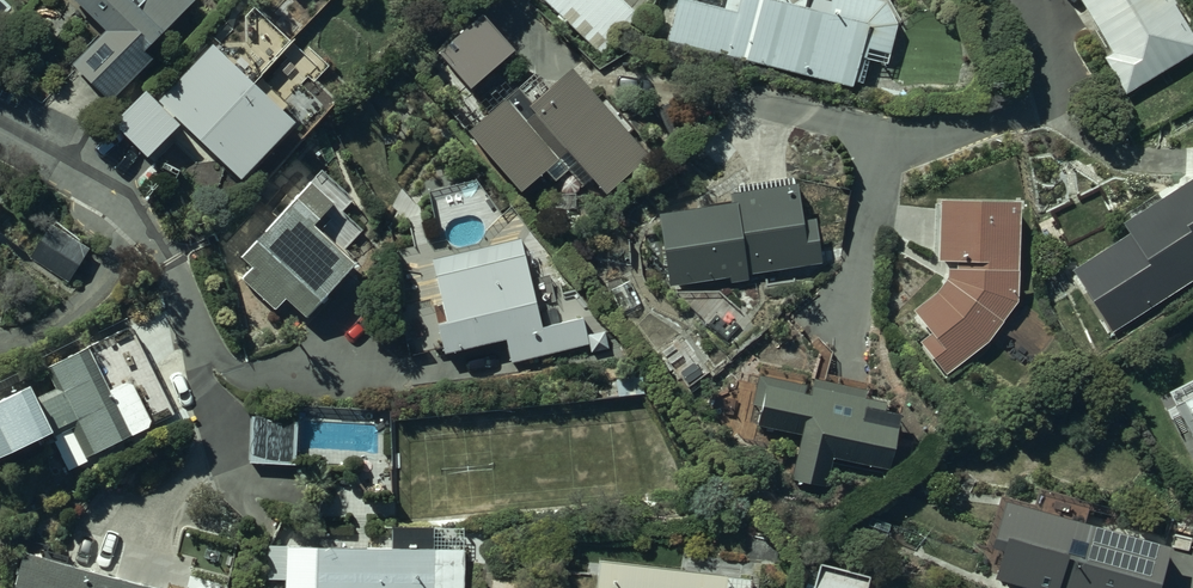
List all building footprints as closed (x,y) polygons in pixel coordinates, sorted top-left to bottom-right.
[(148,61),(195,7),(187,0),(61,0),(106,40),(73,68),(108,109),(155,69),(148,61)] [(600,58),(636,21),(614,0),(540,0),(600,58)] [(765,0),(727,0),(722,18),(677,6),(666,47),(851,91),(853,84),(858,85),(866,54),(888,59),(895,30),(884,11),(842,0),(833,0),(830,10),(805,4),(788,14),(782,3),(765,0)] [(1163,0),(1071,0),(1110,60),(1102,65),(1126,101),(1192,57),(1192,46),(1163,0)] [(509,66),(478,28),(439,61),(470,99),(509,66)] [(649,159),(572,73),(551,93),(537,77),(471,136),(523,193),(548,170),(556,179),(576,161),(607,196),(649,159)] [(331,207),(308,186),(282,212),(282,218),(241,258),(251,269),(241,279),(273,311),(283,302),(304,321),(351,271),(309,231),(331,207)] [(1192,188),(1122,233),(1128,243),(1073,278),(1112,335),(1192,284),(1192,188)] [(800,232),(795,195),(730,202),(731,214),(659,222),(669,289),(728,280),(730,287),(746,285),(745,278),(820,266),(814,230),(800,232)] [(1017,309),(1017,212),(939,212),(939,267),(977,271),(976,274),(958,272),(957,278),(948,277),(947,278),(947,280),(946,281),(946,283),(945,284),(945,286),(944,287),(943,289),(943,290),(942,292),(941,293),(940,294),(940,296),(939,297),(938,298),(937,300),(936,301),(935,302),(934,303),(933,305),(932,306),(930,307),(929,308),(928,309),(927,310),(925,311),(924,312),(923,313),(922,314),(920,315),(919,315),(917,316),(916,317),(914,318),(913,318),(929,341),(920,347),(946,378),(1017,309)] [(529,287),(519,247),(433,267),(437,287),(435,288),(446,332),(436,334),(443,361),(506,346),(511,367),(590,348),(592,355),(608,351),(605,338),(589,342),(584,320),(571,323),(568,308),(557,310),(550,282),(529,287)] [(87,357),(46,376),(55,397),(30,408),(28,403),(0,414),(0,466),(9,465),(53,447),(50,441),(53,440),(66,471),(149,432),(129,388),(107,396),(87,357)] [(803,395),(758,383),(752,410),(763,412),(759,430),(801,439),(792,484),(825,491),(831,462),(887,474),(896,428),(881,425),(884,412),(863,408),(864,402),(813,391),(810,406),(801,404),(803,395)] [(1174,418),(1192,456),(1192,408),(1174,418)] [(295,420),(250,419),(249,468),(293,470),(295,420)] [(1005,514),(991,559),(1003,562),(996,586),(1003,587),(1159,587),(1167,560),(1005,514)] [(267,552),(267,584),(283,584),(283,587),(462,587),(462,559),(432,558),(432,536),(390,536),(390,558),(382,550),(367,550),(367,553),(267,552)] [(22,560),(16,587),(115,587),(22,560)] [(822,570),(817,587),(871,587),(872,584),(822,570)] [(597,575),(596,587),(724,587),(597,575)]
